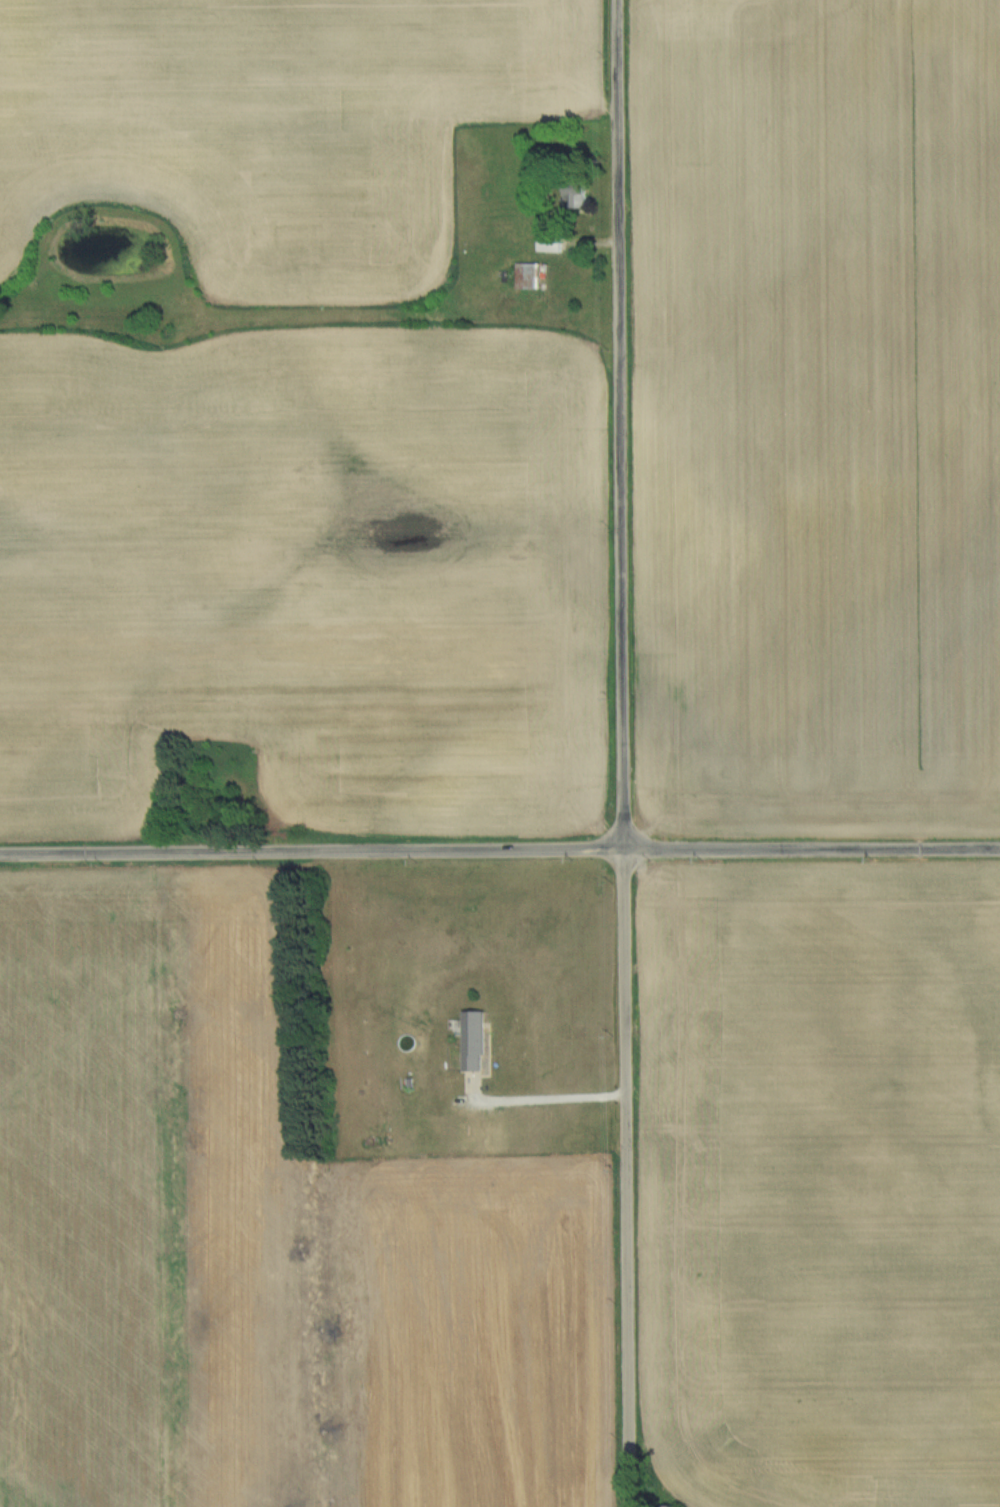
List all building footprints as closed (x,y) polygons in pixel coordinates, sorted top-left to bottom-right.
[(586,184),(563,184),(563,208),(586,208),(586,184)] [(563,253),(563,234),(541,234),(541,253),(563,253)] [(540,289),(540,264),(516,264),(516,289),(540,289)] [(486,1071),(486,1011),(464,1011),(464,1071),(486,1071)]
